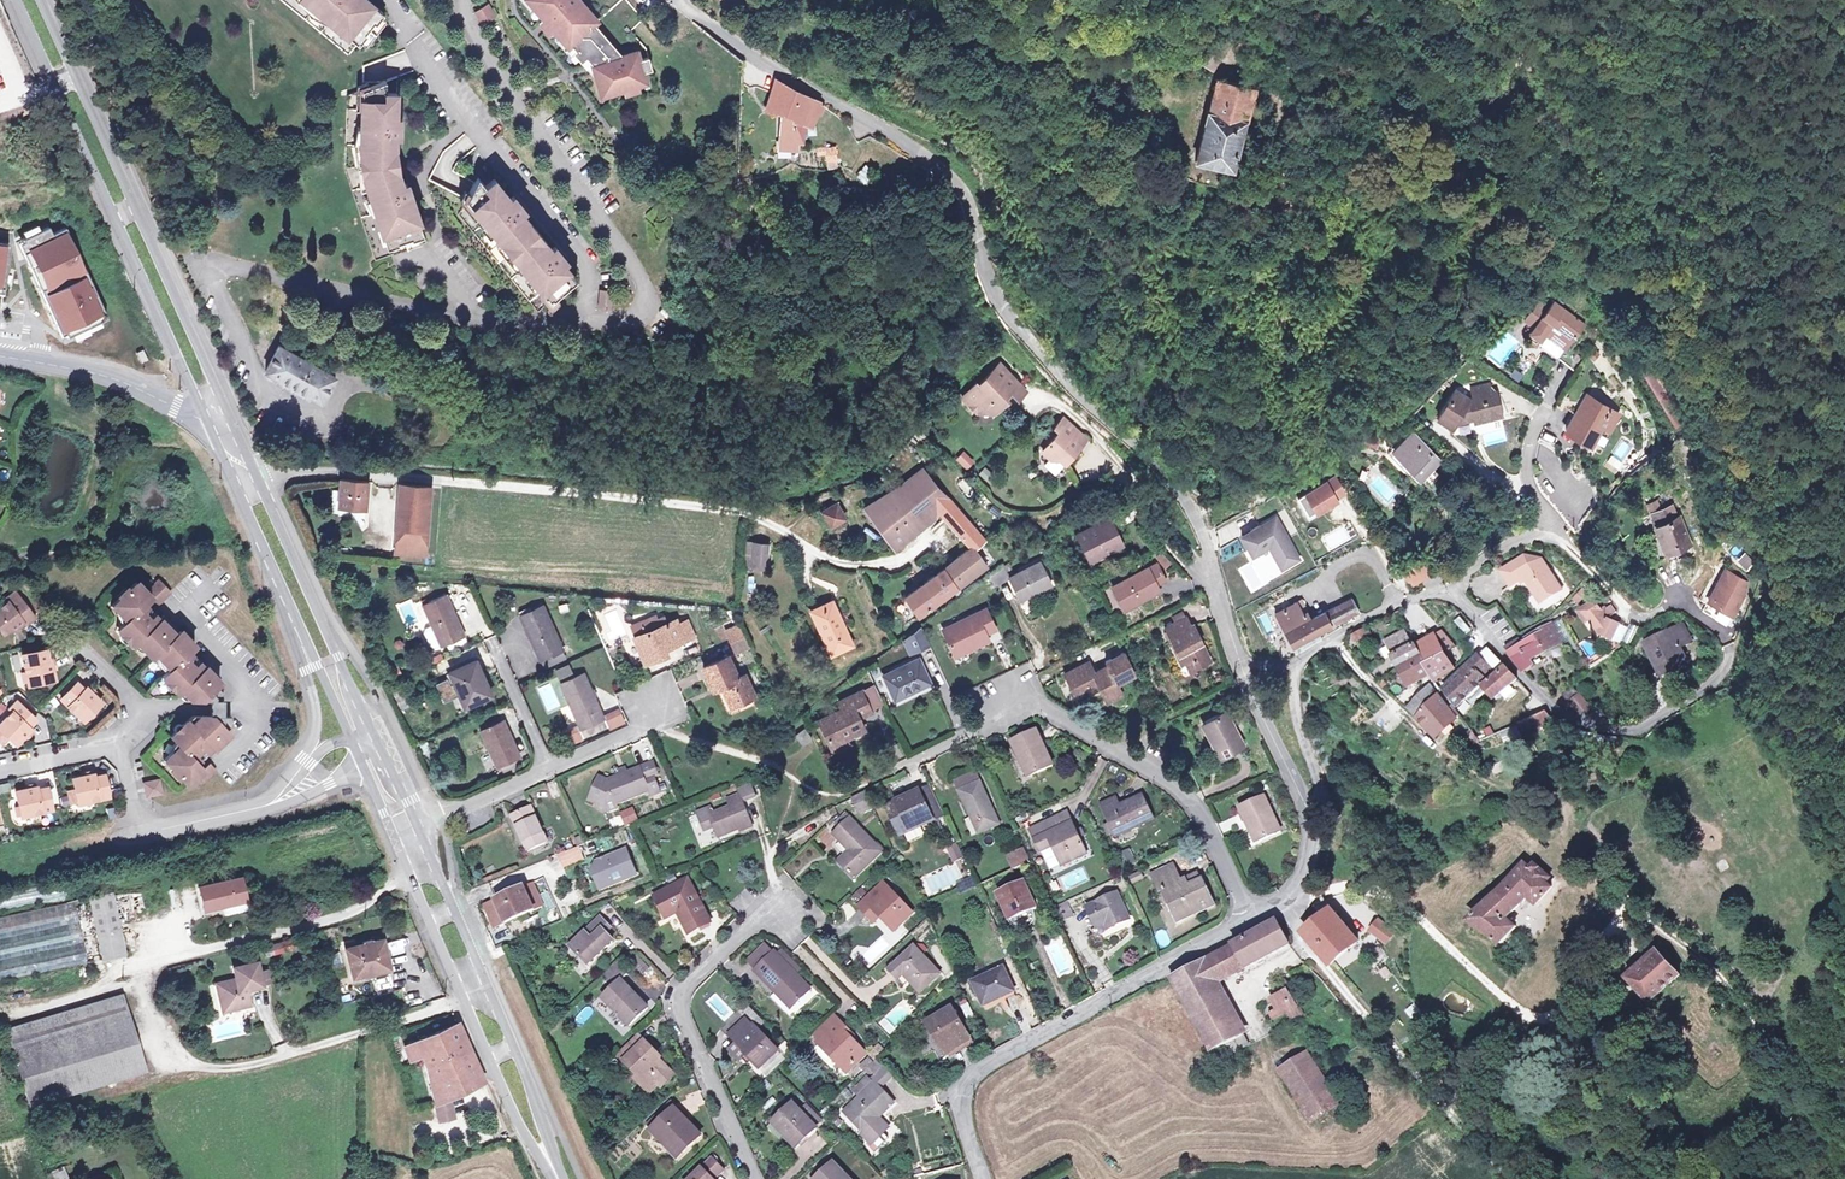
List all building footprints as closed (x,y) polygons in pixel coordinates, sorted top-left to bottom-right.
[(351,52),(361,40),(385,9),(373,0),(287,0),(351,52)] [(530,1),(531,0),(522,0),(531,10),(535,7),(530,1)] [(535,7),(544,18),(545,19),(548,16),(553,22),(550,25),(553,29),(558,35),(563,40),(566,38),(571,43),(575,48),(572,51),(578,57),(581,61),(586,56),(592,63),(595,77),(597,87),(605,85),(606,90),(621,86),(636,83),(635,79),(643,77),(642,71),(651,69),(648,56),(646,48),(631,30),(644,19),(641,16),(627,0),(531,0),(530,1),(535,7)] [(476,11),(483,23),(495,16),(488,4),(476,11)] [(553,22),(548,16),(545,19),(544,18),(539,22),(543,26),(549,32),(553,29),(550,25),(553,22)] [(558,35),(555,37),(564,48),(571,43),(566,38),(563,40),(558,35)] [(571,43),(564,48),(574,60),(578,57),(572,51),(575,48),(571,43)] [(586,56),(581,61),(587,68),(595,77),(592,63),(586,56)] [(767,105),(785,107),(797,89),(779,79),(774,76),(767,105)] [(413,190),(410,179),(405,180),(398,157),(398,133),(403,133),(403,120),(399,120),(399,114),(399,89),(388,89),(388,77),(384,79),(375,79),(365,79),(365,86),(349,92),(347,164),(378,256),(394,250),(404,247),(429,238),(419,206),(420,206),(417,195),(415,196),(407,199),(405,193),(413,190)] [(1223,80),(1202,165),(1239,174),(1257,177),(1273,120),(1255,115),(1261,90),(1223,80)] [(636,83),(621,86),(623,92),(637,89),(636,83)] [(819,99),(797,89),(785,107),(795,109),(796,110),(793,135),(798,136),(801,137),(802,130),(804,130),(805,124),(809,124),(811,112),(819,99)] [(795,109),(785,107),(781,136),(791,137),(791,135),(793,135),(796,110),(795,109)] [(796,147),(797,145),(798,136),(793,135),(791,135),(791,137),(781,136),(780,145),(796,147)] [(836,146),(825,146),(827,170),(838,169),(836,146)] [(461,210),(541,306),(553,296),(580,274),(567,258),(563,253),(566,251),(564,248),(558,241),(555,244),(525,208),(528,205),(522,198),(520,196),(517,199),(513,194),(497,175),(488,182),(481,173),(471,191),(461,210)] [(1355,189),(1344,206),(1355,213),(1366,196),(1355,189)] [(414,193),(413,190),(405,193),(407,199),(415,196),(414,193)] [(1295,205),(1297,210),(1302,213),(1306,216),(1313,217),(1319,216),(1323,211),(1297,195),(1295,200),(1295,205)] [(49,221),(22,233),(67,331),(81,324),(80,324),(89,320),(92,326),(103,321),(101,315),(107,312),(93,281),(77,246),(75,246),(73,241),(74,240),(66,221),(52,228),(49,221)] [(3,283),(4,276),(12,277),(12,270),(5,269),(10,239),(0,237),(0,282),(3,283)] [(613,302),(615,287),(604,286),(603,301),(613,302)] [(1581,323),(1552,301),(1543,314),(1540,311),(1543,307),(1537,302),(1526,318),(1535,325),(1525,338),(1534,345),(1543,334),(1563,348),(1581,323)] [(74,333),(77,339),(90,332),(87,326),(74,333)] [(149,353),(144,342),(137,346),(142,356),(149,353)] [(279,374),(278,375),(294,384),(310,394),(311,392),(324,399),(338,374),(283,342),(268,368),(279,374)] [(1583,362),(1563,348),(1556,358),(1575,372),(1583,362)] [(993,409),(1006,397),(1001,391),(1006,387),(1008,389),(1018,379),(1001,361),(978,382),(976,380),(962,393),(977,408),(993,409)] [(1026,389),(1018,379),(1008,389),(1011,392),(1012,391),(1018,397),(1026,389)] [(1437,422),(1452,431),(1455,426),(1472,422),(1474,427),(1501,420),(1496,398),(1491,399),(1489,390),(1470,394),(1472,403),(1466,404),(1453,396),(1437,422)] [(1569,423),(1593,439),(1600,428),(1607,433),(1617,417),(1585,397),(1569,423)] [(1065,460),(1084,440),(1080,436),(1083,432),(1064,415),(1055,425),(1059,429),(1043,448),(1052,456),(1060,455),(1065,460)] [(1588,447),(1593,439),(1569,423),(1563,432),(1588,447)] [(1485,445),(1506,440),(1503,429),(1482,433),(1485,445)] [(1367,430),(1363,438),(1377,445),(1381,436),(1367,430)] [(1420,475),(1437,458),(1412,431),(1394,449),(1420,475)] [(1603,465),(1614,472),(1632,447),(1621,439),(1603,465)] [(964,451),(955,459),(966,471),(975,463),(964,451)] [(892,547),(936,514),(952,502),(938,488),(923,469),(900,488),(864,508),(892,547)] [(1333,476),(1296,497),(1303,509),(1311,504),(1315,511),(1335,499),(1334,497),(1343,492),(1333,476)] [(964,478),(956,484),(967,501),(976,495),(964,478)] [(341,480),(339,510),(362,511),(362,509),(367,510),(369,482),(341,480)] [(396,552),(417,554),(417,562),(426,562),(432,488),(401,486),(396,552)] [(938,516),(966,550),(968,552),(972,549),(985,540),(959,508),(952,502),(936,514),(938,516)] [(1660,551),(1669,547),(1685,539),(1672,511),(1669,512),(1664,502),(1645,511),(1650,523),(1648,524),(1660,551)] [(1311,504),(1303,509),(1307,516),(1315,511),(1311,504)] [(828,520),(830,522),(832,524),(835,524),(837,524),(838,524),(841,522),(842,519),(843,516),(842,513),(840,511),(838,510),(835,509),(832,510),(829,511),(828,514),(827,517),(828,520)] [(1087,555),(1107,545),(1110,550),(1125,543),(1111,515),(1076,532),(1087,555)] [(1273,517),(1241,536),(1251,554),(1267,545),(1281,567),(1297,557),(1273,517)] [(1339,525),(1334,535),(1344,540),(1350,530),(1339,525)] [(754,563),(768,564),(769,543),(756,542),(754,563)] [(983,566),(972,549),(968,552),(966,550),(961,554),(903,597),(916,613),(983,566)] [(1163,551),(1155,556),(1163,569),(1171,565),(1163,551)] [(1408,584),(1430,572),(1421,555),(1399,568),(1408,584)] [(1519,579),(1528,592),(1539,585),(1546,597),(1553,592),(1534,564),(1519,558),(1496,574),(1506,588),(1519,579)] [(1021,598),(1050,584),(1039,561),(1010,575),(1021,598)] [(1126,606),(1158,590),(1155,585),(1165,580),(1156,561),(1114,582),(1126,606)] [(1742,579),(1719,566),(1703,595),(1718,604),(1711,615),(1721,621),(1739,590),(1742,579)] [(137,609),(142,604),(149,597),(156,604),(164,597),(169,592),(156,578),(143,590),(134,581),(125,589),(123,587),(116,594),(118,596),(108,605),(122,620),(117,624),(129,637),(125,640),(131,647),(135,643),(149,658),(153,654),(167,668),(159,676),(175,693),(179,689),(183,694),(204,695),(217,695),(219,692),(222,687),(215,680),(217,678),(204,665),(202,667),(192,676),(177,660),(187,650),(193,645),(163,614),(157,619),(148,628),(136,616),(140,612),(137,609)] [(1539,585),(1528,592),(1536,604),(1546,597),(1539,585)] [(429,586),(416,588),(418,597),(431,596),(429,586)] [(0,599),(0,631),(7,625),(9,628),(21,620),(22,622),(30,617),(12,591),(0,599)] [(1718,604),(1703,595),(1696,606),(1711,615),(1718,604)] [(447,646),(472,636),(456,596),(431,606),(439,626),(447,645),(447,646)] [(1309,617),(1299,599),(1273,612),(1289,644),(1357,610),(1349,597),(1325,609),(1322,603),(1319,605),(1321,610),(1309,617)] [(826,652),(846,643),(826,599),(806,608),(826,652)] [(1597,632),(1601,635),(1609,638),(1609,637),(1615,625),(1616,623),(1608,619),(1608,617),(1601,607),(1598,610),(1591,600),(1576,610),(1583,621),(1587,618),(1597,632)] [(566,649),(568,648),(549,603),(525,613),(545,658),(547,658),(566,649)] [(148,628),(157,619),(142,604),(137,609),(140,612),(136,616),(148,628)] [(954,658),(988,641),(985,633),(994,628),(985,609),(942,630),(954,658)] [(1176,652),(1173,653),(1181,672),(1195,666),(1191,656),(1205,650),(1192,623),(1188,625),(1183,615),(1164,624),(1176,652)] [(1463,636),(1471,632),(1461,615),(1454,619),(1463,636)] [(638,638),(647,657),(659,652),(661,658),(672,654),(668,645),(676,641),(678,644),(698,636),(691,621),(682,625),(680,620),(671,624),(668,618),(661,621),(660,617),(636,627),(640,637),(638,638)] [(1563,640),(1568,638),(1559,620),(1554,623),(1563,640)] [(1503,645),(1508,651),(1535,636),(1543,649),(1559,641),(1550,621),(1515,639),(1503,645)] [(1659,676),(1685,661),(1676,646),(1687,640),(1678,623),(1641,644),(1659,676)] [(129,637),(117,624),(113,628),(125,640),(129,637)] [(730,628),(735,640),(745,635),(740,624),(730,628)] [(1615,625),(1609,637),(1619,641),(1625,629),(1615,625)] [(447,645),(439,626),(433,629),(431,633),(437,646),(440,648),(447,645)] [(912,653),(930,644),(921,626),(905,637),(912,653)] [(1350,634),(1356,642),(1368,634),(1363,626),(1350,634)] [(1421,653),(1416,645),(1413,641),(1407,631),(1406,628),(1384,641),(1391,654),(1399,667),(1421,653)] [(1435,633),(1444,645),(1453,639),(1443,628),(1435,633)] [(1435,633),(1416,645),(1421,653),(1399,667),(1409,683),(1433,672),(1428,663),(1448,651),(1444,645),(1435,633)] [(745,635),(735,640),(740,652),(751,648),(745,635)] [(493,636),(483,640),(489,652),(499,648),(493,636)] [(1535,636),(1508,651),(1522,668),(1530,662),(1527,658),(1543,649),(1535,636)] [(1579,645),(1588,660),(1597,654),(1588,640),(1579,645)] [(43,647),(20,651),(27,682),(53,676),(49,656),(45,657),(43,647)] [(566,649),(547,658),(550,665),(570,657),(566,649)] [(192,676),(202,667),(195,658),(187,650),(177,660),(192,676)] [(1446,685),(1458,702),(1496,666),(1481,650),(1446,685)] [(659,652),(647,657),(649,663),(661,658),(659,652)] [(1076,698),(1097,689),(1103,702),(1119,695),(1114,684),(1132,676),(1121,652),(1104,659),(1107,665),(1091,672),(1087,662),(1064,672),(1076,698)] [(731,705),(755,695),(746,674),(738,678),(730,657),(706,667),(715,688),(723,685),(731,705)] [(881,675),(894,700),(930,682),(918,657),(881,675)] [(463,685),(465,684),(469,693),(473,704),(499,694),(484,659),(457,670),(462,681),(463,685)] [(573,661),(560,667),(563,676),(577,670),(573,661)] [(1483,684),(1494,695),(1514,677),(1503,666),(1483,684)] [(588,670),(564,680),(587,734),(597,730),(593,722),(607,716),(588,670)] [(463,685),(462,681),(457,683),(455,676),(442,681),(450,700),(469,693),(465,684),(463,685)] [(82,717),(100,699),(85,684),(82,686),(75,679),(59,695),(82,717)] [(862,692),(872,712),(886,705),(876,685),(862,692)] [(1448,707),(1438,694),(1431,685),(1410,704),(1419,715),(1435,733),(1447,723),(1459,713),(1452,704),(1448,707)] [(1470,703),(1484,693),(1479,686),(1465,696),(1470,703)] [(865,716),(872,712),(862,692),(842,702),(845,708),(819,720),(831,745),(863,729),(856,714),(863,711),(865,716)] [(204,695),(203,717),(218,718),(217,695),(204,695)] [(1562,709),(1569,712),(1576,707),(1580,712),(1586,707),(1578,695),(1562,709)] [(0,719),(0,727),(14,741),(29,726),(26,723),(34,716),(15,698),(8,705),(11,708),(0,719)] [(624,710),(609,716),(613,725),(628,718),(624,710)] [(1204,719),(1213,740),(1209,741),(1216,757),(1240,745),(1225,710),(1204,719)] [(1520,722),(1528,736),(1557,722),(1546,710),(1520,722)] [(112,712),(103,721),(108,726),(118,717),(112,712)] [(611,724),(607,716),(593,722),(597,730),(611,724)] [(204,738),(210,746),(212,748),(229,733),(227,731),(233,725),(226,719),(218,718),(203,717),(195,718),(188,723),(186,721),(169,736),(177,745),(162,759),(185,784),(197,774),(203,780),(216,769),(213,766),(209,761),(200,768),(193,760),(187,753),(204,738)] [(508,769),(519,766),(516,759),(524,756),(509,719),(487,728),(502,765),(506,764),(508,769)] [(581,727),(570,732),(574,741),(585,736),(581,727)] [(816,739),(806,727),(798,734),(809,746),(816,739)] [(1020,759),(1024,757),(1033,776),(1054,766),(1036,730),(1011,742),(1020,759)] [(187,753),(193,760),(208,748),(210,746),(204,738),(187,753)] [(653,795),(662,792),(657,776),(661,774),(656,762),(630,772),(624,774),(611,779),(602,776),(593,797),(600,800),(616,795),(619,803),(652,791),(653,795)] [(92,770),(72,775),(78,800),(108,794),(104,771),(93,773),(92,770)] [(948,793),(969,783),(964,773),(943,783),(948,793)] [(160,778),(145,782),(148,794),(163,791),(160,778)] [(35,782),(15,787),(20,813),(51,806),(46,784),(36,786),(35,782)] [(900,830),(921,820),(922,823),(945,813),(931,783),(888,803),(900,830)] [(969,783),(948,793),(968,835),(989,826),(969,783)] [(736,791),(738,796),(739,795),(742,803),(755,798),(750,785),(736,791)] [(857,815),(872,809),(865,791),(850,796),(857,815)] [(60,794),(62,807),(76,805),(75,793),(60,794)] [(1121,805),(1116,795),(1100,804),(1113,831),(1132,821),(1135,826),(1153,817),(1142,794),(1121,805)] [(616,795),(600,800),(598,806),(609,811),(620,807),(619,803),(616,795)] [(717,839),(751,825),(742,803),(739,795),(738,796),(726,800),(729,808),(712,815),(708,816),(713,827),(717,839)] [(1244,823),(1248,821),(1256,839),(1278,829),(1262,795),(1236,807),(1244,823)] [(532,847),(551,839),(538,806),(518,813),(532,847)] [(635,809),(624,813),(628,824),(639,819),(635,809)] [(704,831),(713,827),(708,816),(712,815),(710,809),(697,814),(704,831)] [(1040,849),(1052,844),(1060,860),(1062,864),(1086,851),(1078,834),(1076,829),(1066,809),(1041,821),(1046,830),(1034,837),(1040,850),(1040,849)] [(835,824),(841,830),(851,821),(845,815),(835,824)] [(882,854),(851,821),(841,830),(835,835),(854,855),(841,867),(855,882),(882,854)] [(1046,830),(1041,821),(1029,827),(1034,837),(1046,830)] [(905,831),(906,839),(923,837),(922,829),(905,831)] [(957,842),(948,846),(954,860),(964,856),(957,842)] [(1052,844),(1040,849),(1042,854),(1050,850),(1056,862),(1060,860),(1052,844)] [(1129,847),(1117,853),(1124,867),(1136,860),(1129,847)] [(562,869),(582,861),(577,848),(558,856),(562,869)] [(595,864),(591,871),(599,891),(635,877),(625,851),(595,864)] [(1503,944),(1520,925),(1511,918),(1530,898),(1537,905),(1554,886),(1547,879),(1551,875),(1534,860),(1530,864),(1525,859),(1501,888),(1470,919),(1503,944)] [(1162,888),(1168,885),(1181,878),(1173,861),(1153,871),(1162,888)] [(1008,869),(1012,877),(1018,874),(1014,866),(1008,869)] [(1012,877),(1008,869),(996,874),(1000,883),(1012,877)] [(1139,870),(1128,875),(1131,882),(1142,878),(1139,870)] [(1181,878),(1168,885),(1171,891),(1202,876),(1199,870),(1181,878)] [(245,896),(240,875),(197,886),(203,910),(225,904),(224,901),(245,896)] [(1202,876),(1171,891),(1176,902),(1173,904),(1181,921),(1216,904),(1202,876)] [(655,896),(665,917),(678,911),(688,932),(709,923),(689,880),(655,896)] [(544,882),(537,884),(542,897),(549,894),(544,882)] [(858,907),(867,917),(874,910),(895,930),(913,911),(884,882),(858,907)] [(1027,883),(1001,895),(1008,911),(1011,917),(1034,907),(1037,905),(1027,883)] [(505,925),(542,908),(532,884),(522,890),(521,887),(493,901),(505,925)] [(1097,926),(1107,922),(1109,926),(1131,917),(1119,889),(1087,903),(1097,926)] [(91,900),(104,960),(127,955),(114,895),(91,900)] [(1065,899),(1052,905),(1058,918),(1071,912),(1065,899)] [(505,925),(493,901),(481,906),(492,931),(505,925)] [(1,981),(88,961),(75,902),(0,919),(0,978),(1,981)] [(1332,961),(1357,939),(1332,907),(1313,922),(1307,927),(1307,930),(1332,961)] [(568,948),(587,967),(614,940),(603,929),(608,924),(600,916),(568,948)] [(1393,931),(1377,919),(1369,929),(1385,942),(1393,931)] [(1224,950),(1236,973),(1287,943),(1276,922),(1224,950)] [(1164,929),(1155,933),(1160,943),(1169,939),(1164,929)] [(300,934),(277,939),(281,951),(302,945),(300,934)] [(371,941),(370,937),(359,939),(361,944),(345,948),(352,975),(386,967),(379,939),(371,941)] [(264,955),(281,951),(277,939),(269,941),(261,944),(264,955)] [(923,993),(942,974),(915,948),(896,968),(912,982),(923,993)] [(1651,1004),(1682,975),(1657,949),(1626,978),(1651,1004)] [(1216,985),(1236,973),(1224,950),(1171,979),(1211,1054),(1219,1050),(1224,1059),(1250,1045),(1216,985)] [(777,996),(780,994),(794,1009),(812,992),(776,954),(756,974),(777,996)] [(243,988),(260,984),(256,970),(254,961),(231,966),(233,978),(214,983),(220,1007),(247,1001),(243,988)] [(983,998),(1001,990),(1003,994),(1015,989),(1003,964),(973,978),(983,998)] [(1378,973),(1387,981),(1393,973),(1384,966),(1378,973)] [(256,970),(260,984),(267,982),(264,968),(256,970)] [(912,982),(896,968),(891,973),(907,988),(912,982)] [(602,1001),(629,1029),(648,1010),(621,982),(602,1001)] [(725,985),(716,991),(726,1006),(735,1000),(725,985)] [(777,996),(773,1000),(787,1016),(794,1009),(780,994),(777,996)] [(1276,1011),(1269,1016),(1273,1024),(1283,1018),(1289,1028),(1299,1022),(1284,994),(1271,1001),(1276,1011)] [(10,1048),(126,1014),(121,996),(5,1030),(10,1048)] [(247,1004),(247,1001),(220,1007),(221,1010),(247,1004)] [(1410,1019),(1421,1013),(1416,1002),(1405,1008),(1410,1019)] [(949,1055),(971,1042),(954,1012),(928,1027),(934,1039),(939,1036),(949,1055)] [(143,1072),(126,1014),(10,1048),(27,1106),(143,1072)] [(815,1036),(821,1041),(837,1025),(831,1019),(815,1036)] [(455,1020),(403,1044),(409,1058),(420,1053),(427,1064),(439,1119),(453,1115),(448,1094),(464,1087),(453,1053),(467,1046),(455,1020)] [(751,1058),(750,1059),(762,1072),(781,1054),(755,1027),(754,1029),(747,1022),(731,1036),(751,1058)] [(846,1030),(839,1023),(837,1025),(821,1041),(819,1043),(821,1045),(834,1058),(832,1059),(833,1059),(847,1074),(866,1055),(843,1033),(846,1030)] [(633,1074),(638,1069),(644,1075),(636,1083),(649,1096),(661,1085),(664,1088),(673,1079),(650,1057),(655,1052),(639,1036),(618,1057),(633,1074)] [(733,1042),(726,1048),(737,1059),(743,1054),(733,1042)] [(834,1058),(821,1045),(816,1050),(817,1053),(828,1064),(833,1059),(832,1059),(834,1058)] [(467,1046),(453,1053),(464,1087),(482,1079),(467,1046)] [(872,1056),(877,1062),(885,1054),(880,1048),(872,1056)] [(1314,1118),(1333,1106),(1304,1057),(1284,1070),(1314,1118)] [(886,1072),(873,1085),(881,1093),(894,1081),(886,1072)] [(880,1121),(895,1107),(881,1093),(873,1085),(860,1098),(864,1102),(848,1118),(864,1135),(863,1136),(872,1146),(883,1135),(883,1125),(880,1121)] [(798,1152),(818,1133),(816,1131),(821,1126),(807,1111),(802,1116),(794,1108),(774,1127),(798,1152)] [(668,1149),(671,1146),(681,1157),(702,1136),(676,1109),(652,1132),(668,1149)] [(710,1177),(714,1174),(717,1177),(724,1170),(714,1161),(695,1178),(712,1178),(710,1177)] [(834,1168),(822,1178),(844,1178),(834,1168)]
